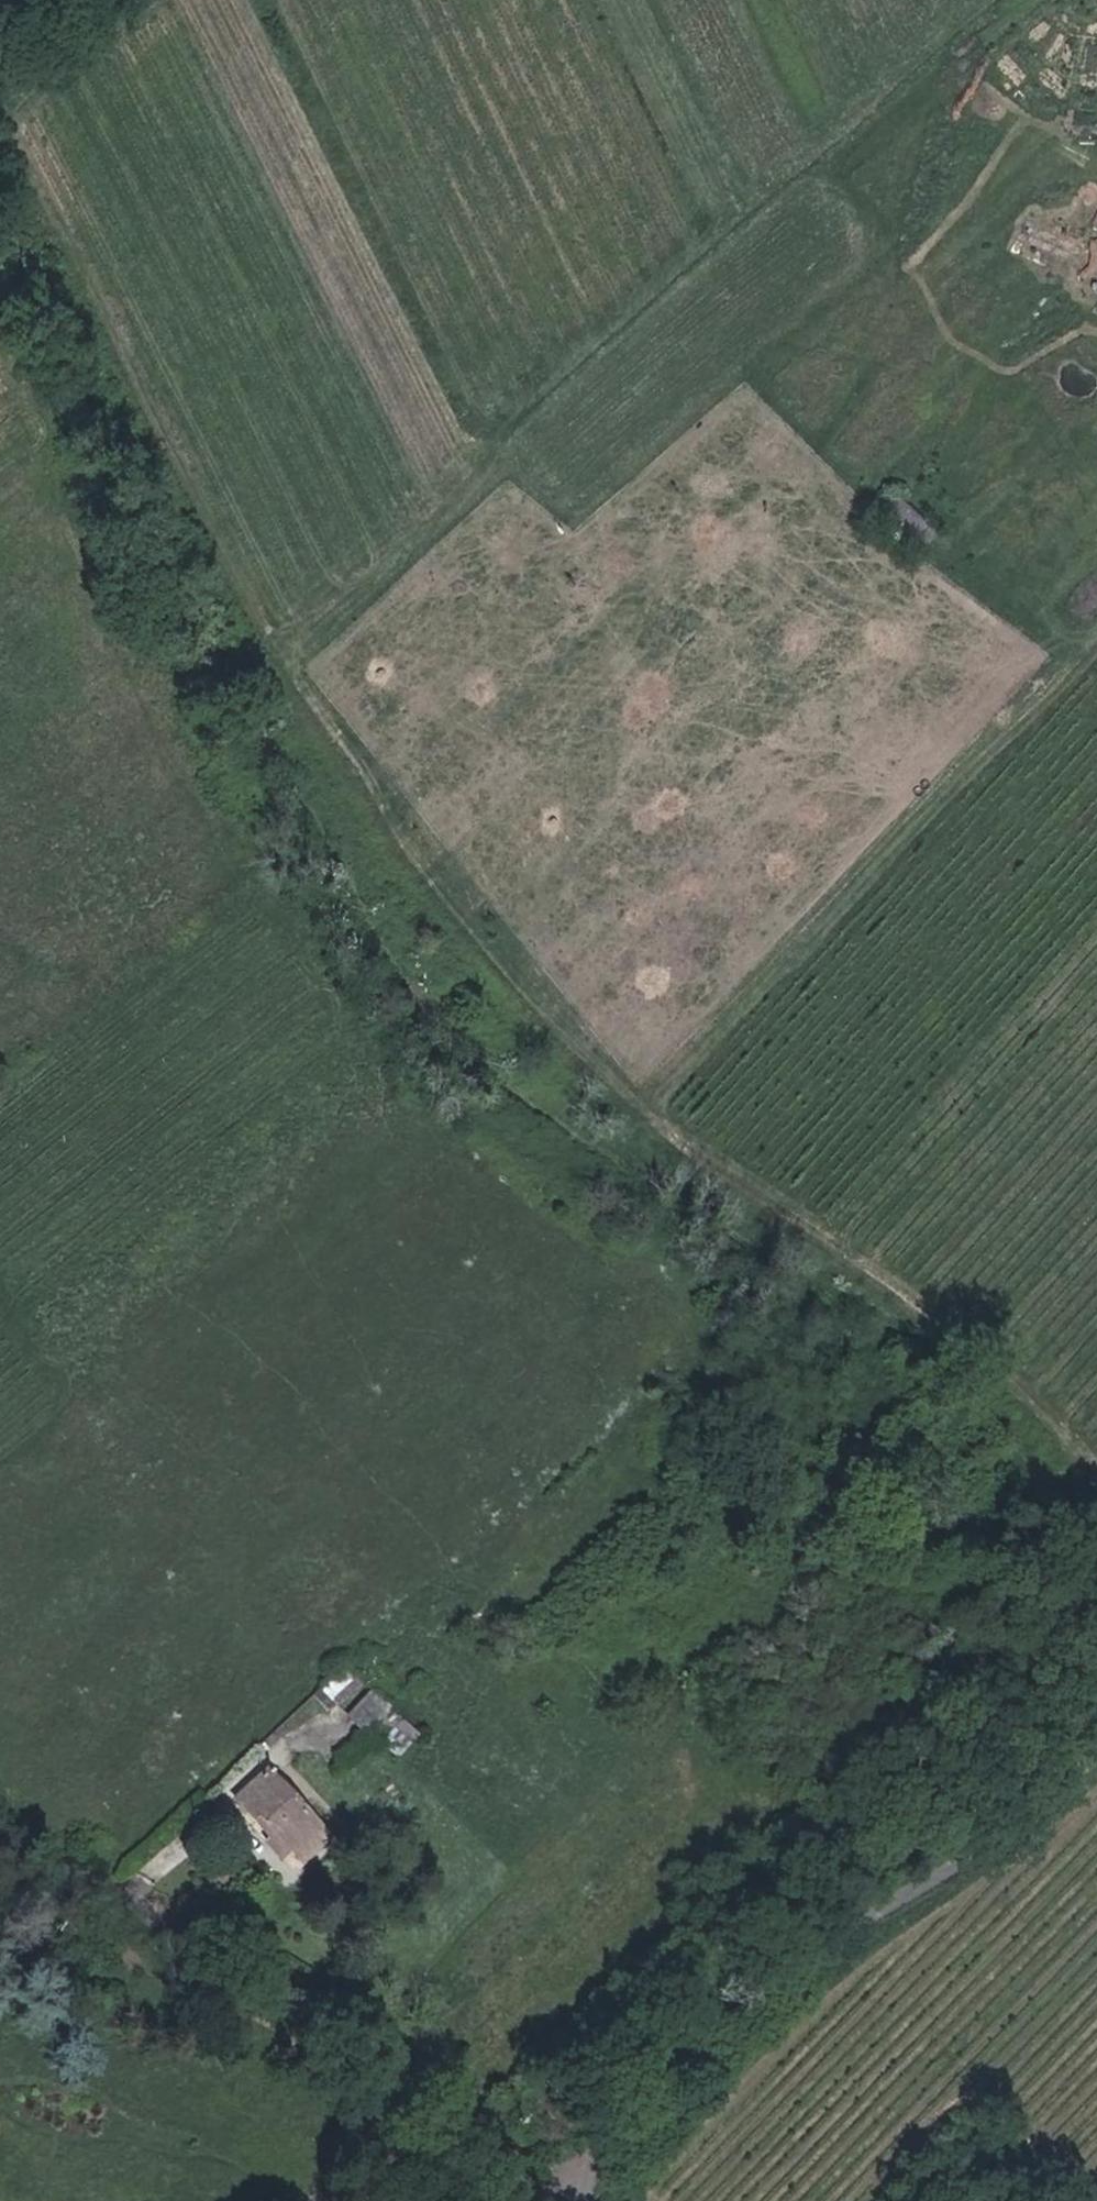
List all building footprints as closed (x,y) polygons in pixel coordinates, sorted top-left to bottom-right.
[(375,1685),(349,1711),(396,1758),(422,1732),(375,1685)] [(333,1832),(272,1765),(239,1794),(279,1837),(283,1833),(305,1857),(333,1832)]
